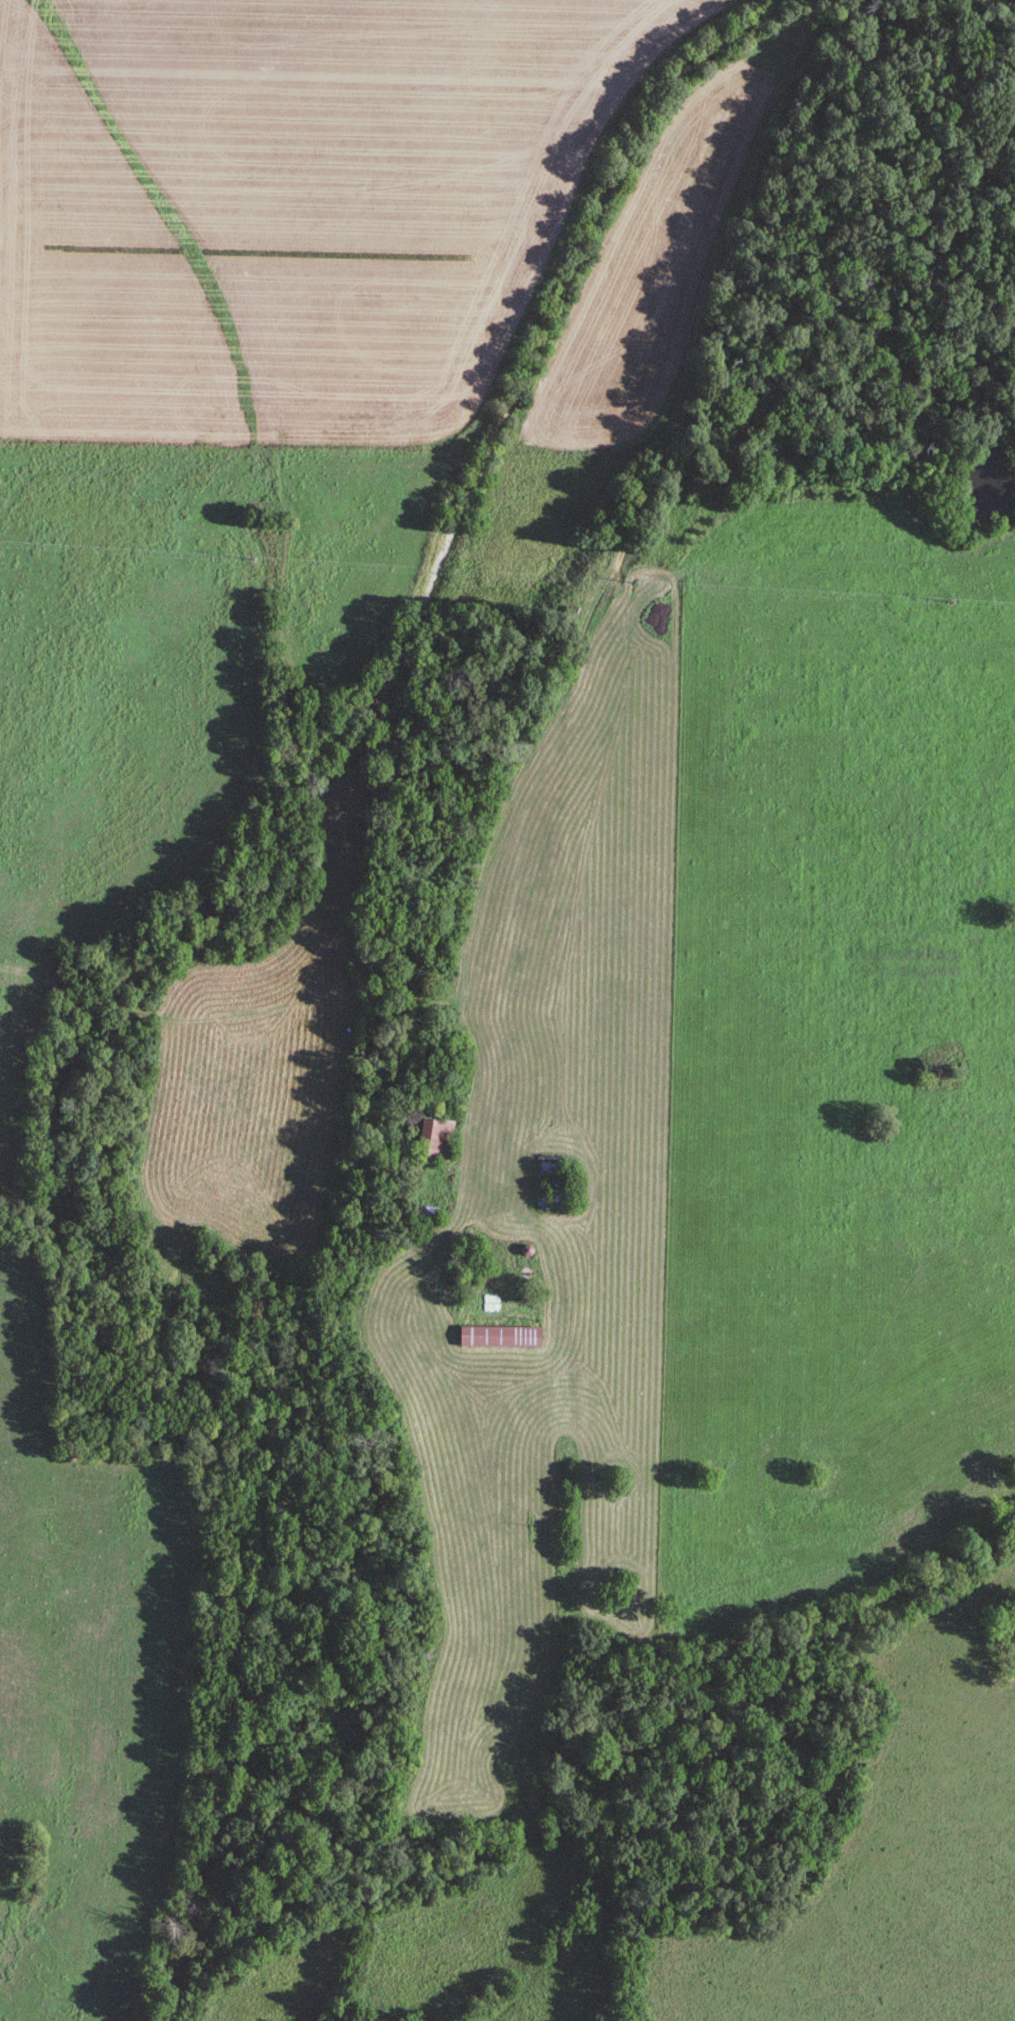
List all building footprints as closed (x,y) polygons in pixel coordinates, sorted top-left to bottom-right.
[(440,1206),(425,1205),(424,1219),(439,1220),(440,1206)] [(539,1344),(539,1326),(462,1325),(462,1344),(539,1344)]
